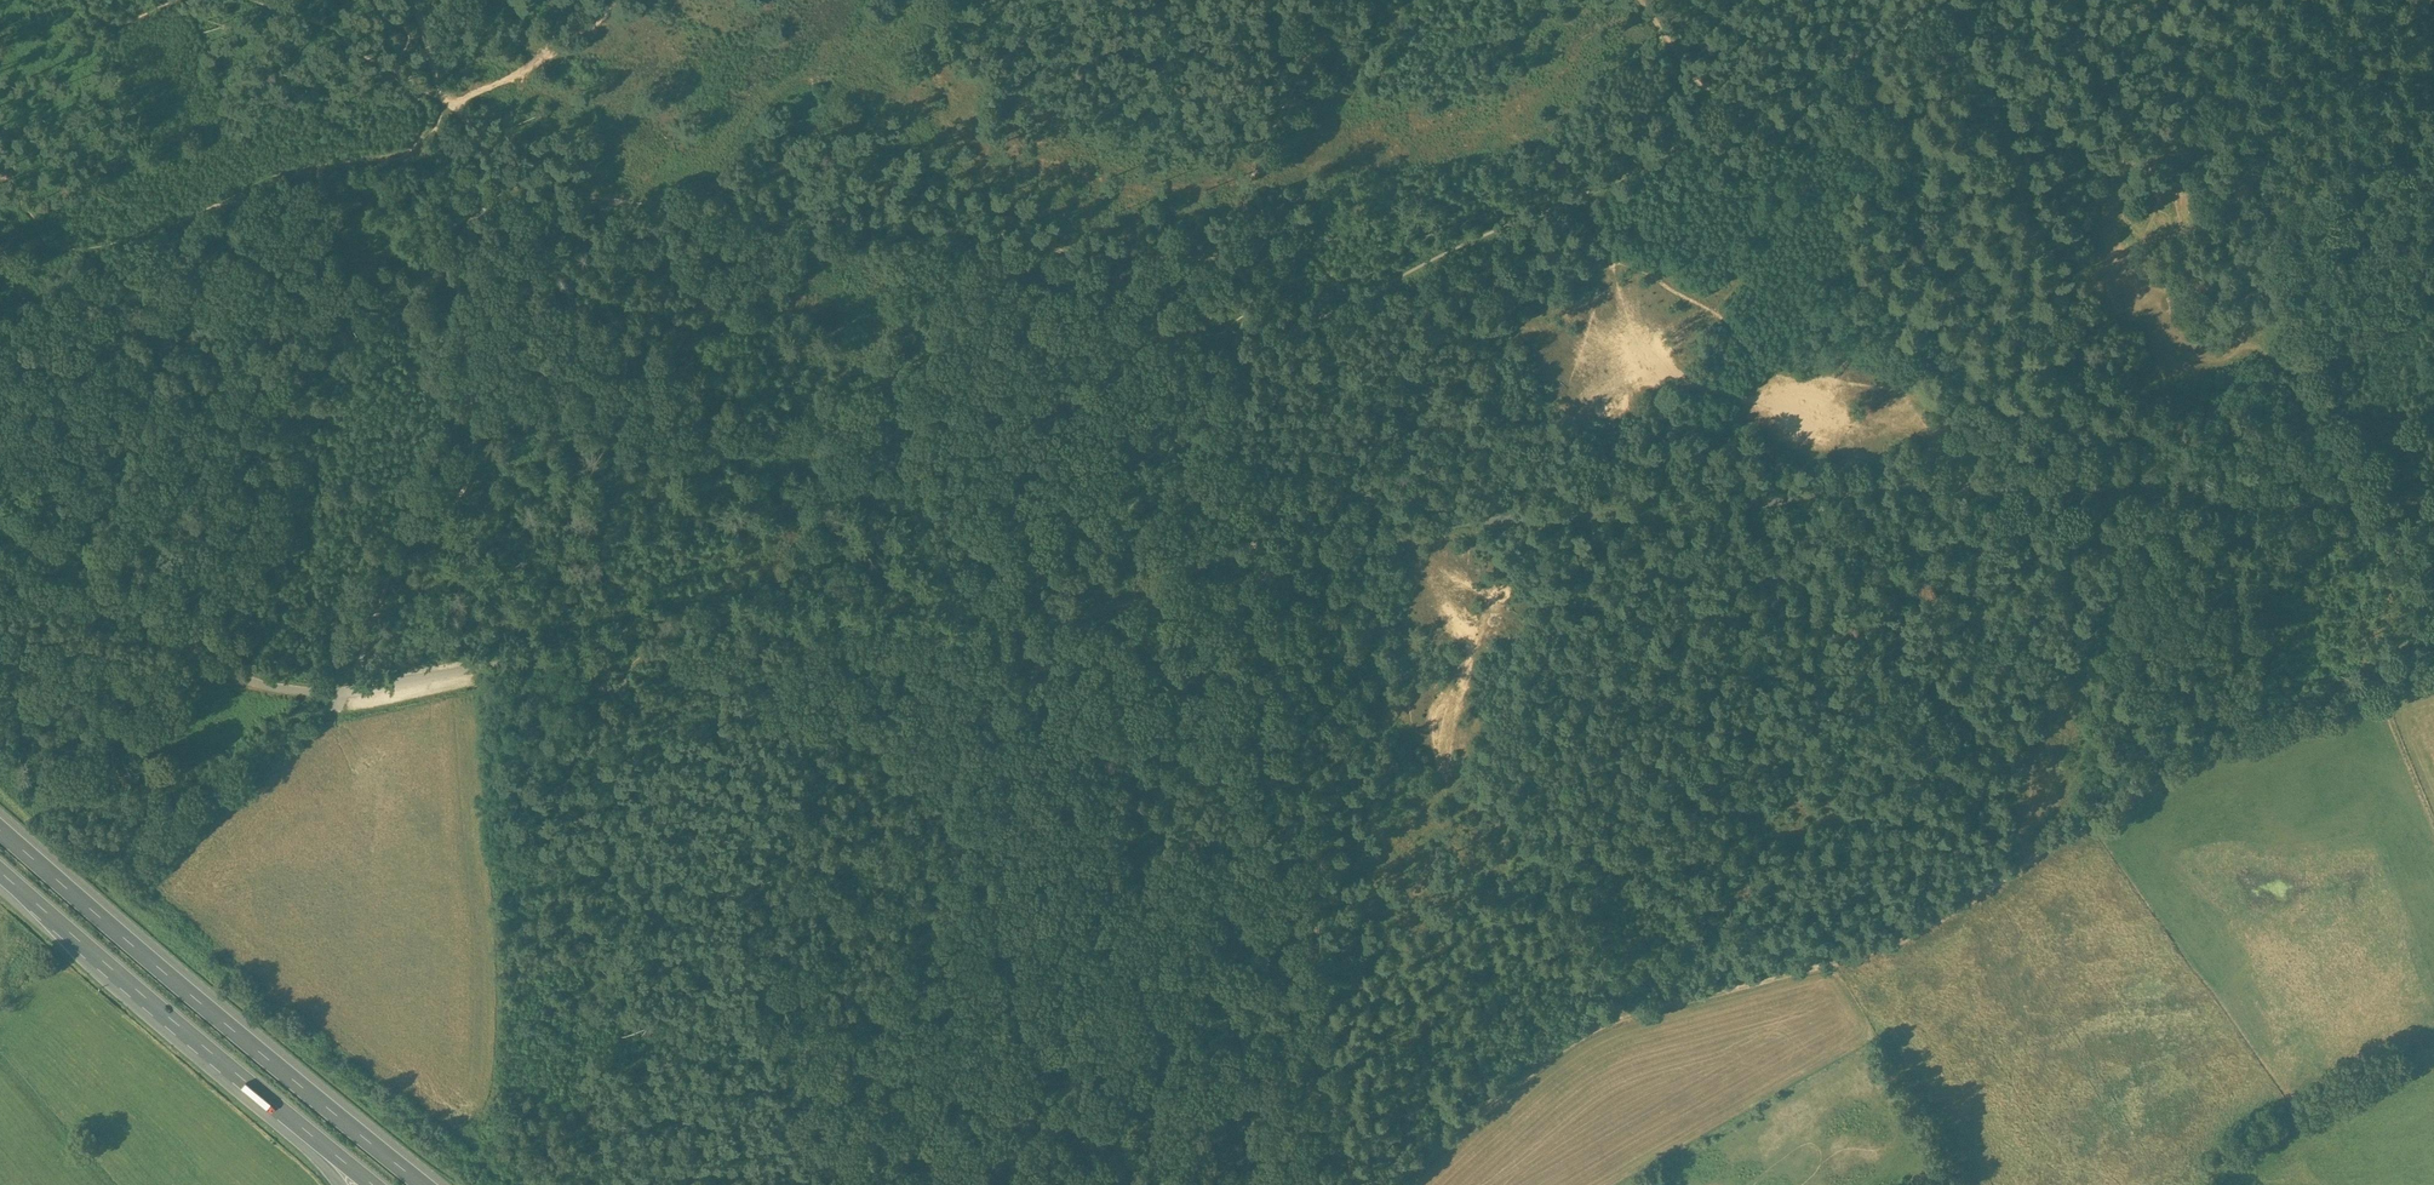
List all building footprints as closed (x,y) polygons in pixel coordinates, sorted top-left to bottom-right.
[(1664,1176),(1650,1182),(1651,1184),(1668,1184),(1664,1176)]
